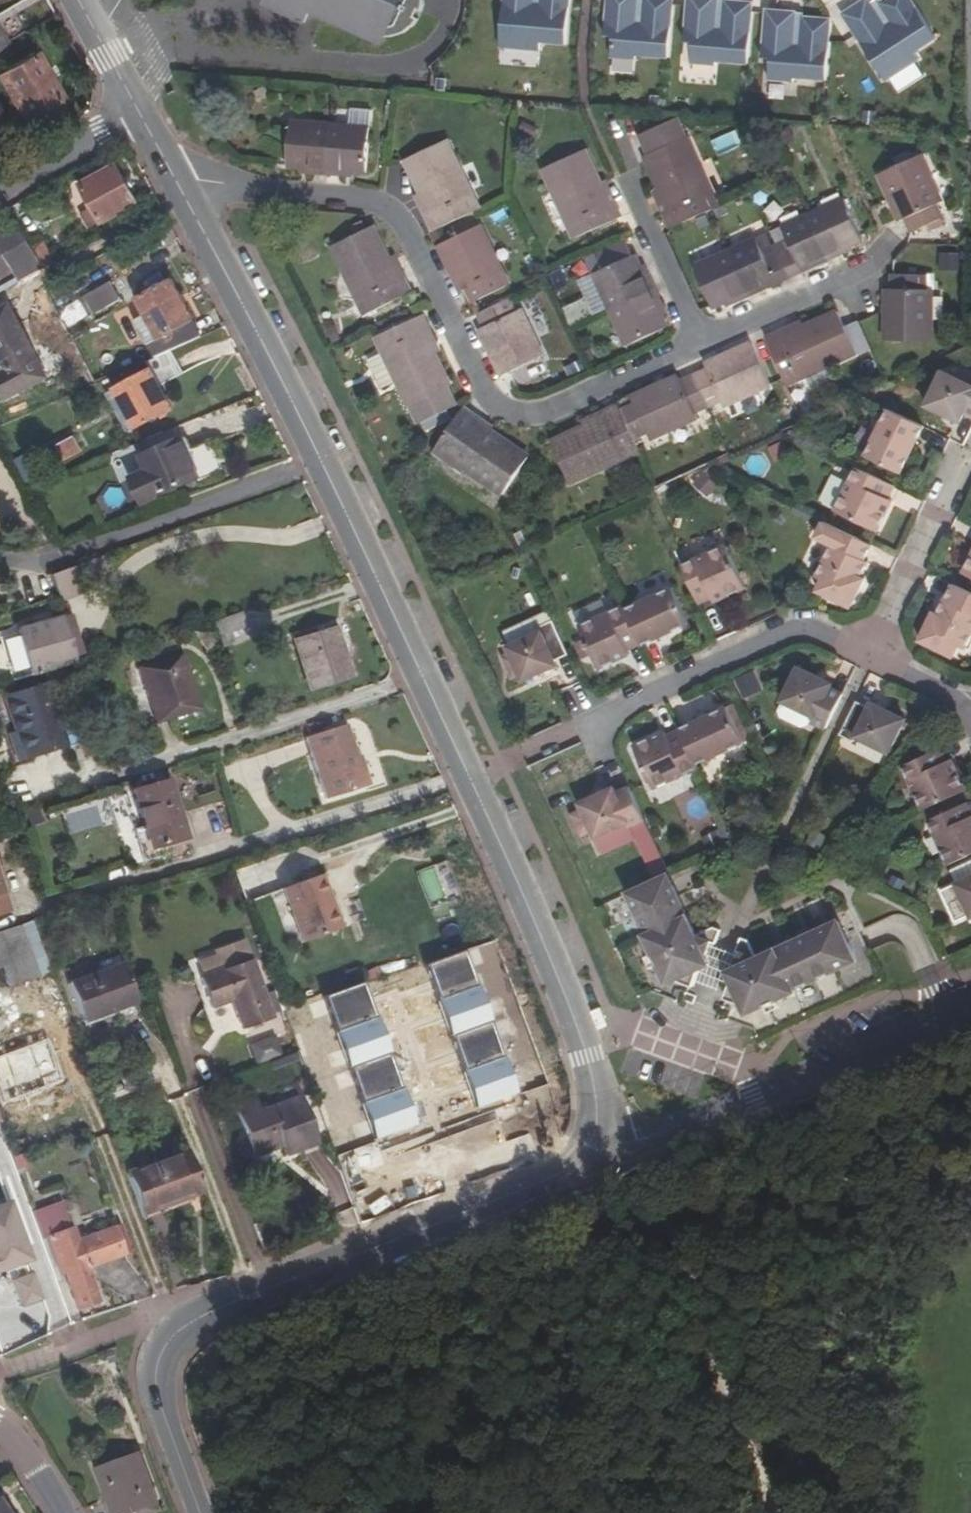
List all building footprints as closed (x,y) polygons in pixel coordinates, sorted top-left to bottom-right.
[(264,3),(303,23),(310,9),(324,15),(349,27),(348,29),(377,42),(380,35),(387,36),(395,35),(402,33),(403,32),(413,25),(418,18),(415,16),(419,9),(422,10),(424,1),(423,0),(266,0),(264,3)] [(500,47),(540,50),(541,42),(566,44),(569,0),(504,0),(500,47)] [(605,36),(613,37),(612,58),(636,60),(637,56),(669,58),(674,0),(645,0),(645,4),(638,3),(638,0),(608,0),(605,36)] [(685,42),(693,43),(691,63),(716,65),(716,61),(748,64),(753,3),(726,0),(725,0),(724,10),(717,9),(718,0),(688,0),(685,42)] [(717,9),(724,10),(725,0),(726,0),(718,0),(717,9)] [(883,1),(881,2),(887,12),(881,16),(873,2),(871,0),(864,0),(844,13),(887,81),(920,59),(916,52),(938,39),(913,0),(885,0),(883,1)] [(873,2),(881,16),(887,12),(881,2),(883,1),(883,0),(876,0),(873,2)] [(796,12),(766,10),(762,58),(771,59),(769,80),(794,82),(794,78),(826,80),(831,19),(804,17),(803,17),(802,26),(795,25),(796,12)] [(804,13),(796,12),(795,25),(802,26),(803,17),(804,17),(804,13)] [(36,52),(0,72),(0,84),(20,119),(61,96),(36,52)] [(331,124),(326,173),(342,174),(342,169),(353,170),(365,171),(370,109),(351,108),(349,125),(331,124)] [(713,208),(717,207),(675,119),(639,135),(648,155),(644,156),(659,188),(669,210),(664,213),(670,227),(713,208)] [(311,167),(310,172),(326,173),(331,124),(291,120),(288,165),(300,166),(311,167)] [(430,213),(425,215),(432,231),(479,208),(447,140),(405,160),(420,192),(430,213)] [(609,204),(600,183),(584,149),(544,168),(575,237),(622,216),(615,201),(609,204)] [(941,201),(920,156),(878,175),(900,221),(905,218),(911,232),(942,217),(936,203),(941,201)] [(137,203),(116,164),(80,183),(102,222),(137,203)] [(615,201),(605,180),(600,183),(609,204),(615,201)] [(669,210),(659,188),(653,191),(664,213),(669,210)] [(430,213),(420,192),(415,195),(425,215),(430,213)] [(826,256),(828,260),(842,254),(840,249),(852,244),(863,239),(844,198),(807,215),(826,256)] [(776,246),(790,277),(805,271),(803,266),(826,256),(807,215),(785,225),(792,239),(776,246)] [(25,263),(36,257),(30,247),(18,225),(0,234),(0,277),(25,263)] [(480,225),(439,245),(462,291),(466,289),(473,302),(509,284),(480,225)] [(374,226),(333,245),(367,314),(412,291),(405,277),(400,279),(389,257),(374,226)] [(751,290),(775,279),(777,283),(790,277),(776,246),(763,252),(756,238),(732,249),(751,290)] [(53,262),(42,241),(30,247),(36,257),(42,268),(53,262)] [(840,249),(842,254),(854,248),(852,244),(840,249)] [(736,296),(738,300),(753,294),(751,290),(732,249),(695,266),(713,306),(724,301),(736,296)] [(940,251),(939,271),(960,272),(960,252),(940,251)] [(400,279),(405,277),(395,255),(389,257),(400,279)] [(610,309),(655,288),(649,274),(644,276),(640,265),(635,255),(594,273),(610,309)] [(803,266),(805,271),(828,260),(826,256),(803,266)] [(36,257),(25,263),(32,273),(42,268),(36,257)] [(644,276),(649,274),(644,264),(640,265),(644,276)] [(892,274),(892,289),(885,289),(884,340),(930,340),(932,289),(926,289),(926,274),(892,274)] [(135,297),(145,315),(157,338),(146,344),(154,357),(170,350),(200,336),(171,279),(135,297)] [(751,290),(753,294),(777,283),(775,279),(751,290)] [(120,299),(110,281),(82,296),(93,314),(120,299)] [(658,305),(662,303),(655,288),(610,309),(627,345),(667,326),(662,315),(658,305)] [(724,301),(726,306),(738,300),(736,296),(724,301)] [(522,309),(516,311),(509,298),(478,313),(485,327),(480,330),(502,375),(543,354),(522,309)] [(8,303),(0,307),(0,389),(5,398),(46,377),(8,303)] [(662,315),(666,312),(662,303),(658,305),(662,315)] [(791,331),(788,327),(766,337),(787,385),(855,354),(843,326),(837,311),(805,325),(791,331)] [(383,388),(394,412),(410,404),(451,384),(435,352),(425,331),(430,328),(423,314),(361,344),(368,358),(383,388)] [(146,344),(157,338),(145,315),(134,321),(146,344)] [(791,331),(805,325),(802,321),(788,327),(791,331)] [(425,331),(435,352),(440,349),(430,328),(425,331)] [(694,375),(708,406),(721,400),(723,405),(770,385),(751,343),(705,364),(707,368),(694,375)] [(150,368),(114,388),(136,428),(171,408),(159,385),(182,372),(170,350),(154,357),(146,361),(150,368)] [(383,388),(368,358),(356,363),(366,385),(364,386),(368,395),(383,388)] [(965,410),(970,413),(970,382),(944,369),(928,403),(961,418),(965,410)] [(697,417),(695,412),(708,406),(694,375),(680,381),(678,376),(632,397),(635,403),(620,409),(633,439),(648,434),(650,438),(697,417)] [(451,384),(410,404),(418,420),(458,400),(451,384)] [(126,434),(136,428),(114,388),(103,393),(126,434)] [(606,416),(583,426),(551,441),(570,483),(639,452),(633,439),(620,409),(617,404),(604,410),(606,416)] [(502,493),(529,456),(490,430),(481,424),(484,419),(465,406),(434,451),(462,470),(464,468),(502,493)] [(866,452),(902,470),(923,425),(888,408),(866,452)] [(604,410),(580,421),(583,426),(606,416),(604,410)] [(481,424),(490,430),(493,426),(484,419),(481,424)] [(80,449),(73,435),(55,444),(59,451),(52,455),(56,462),(80,449)] [(188,453),(181,438),(139,456),(144,469),(131,475),(143,501),(198,477),(199,480),(222,470),(211,442),(188,453)] [(888,481),(857,465),(836,508),(879,529),(894,499),(891,497),(882,493),(888,481)] [(711,495),(719,482),(702,472),(694,484),(711,495)] [(882,493),(891,497),(896,485),(888,481),(882,493)] [(869,561),(866,559),(873,544),(825,521),(817,537),(833,545),(818,575),(824,578),(818,589),(852,606),(865,578),(862,576),(869,561)] [(696,596),(710,591),(714,599),(715,602),(746,588),(727,545),(682,565),(696,596)] [(76,576),(104,566),(100,555),(49,574),(54,588),(78,580),(76,576)] [(966,648),(970,638),(970,591),(954,583),(947,599),(946,599),(939,614),(936,613),(923,640),(955,656),(960,646),(966,648)] [(689,623),(673,587),(626,609),(638,636),(642,644),(689,623)] [(696,596),(700,605),(714,599),(710,591),(696,596)] [(626,642),(638,636),(626,609),(624,605),(580,625),(599,667),(631,653),(629,650),(626,642)] [(213,621),(218,635),(246,626),(241,611),(213,621)] [(72,614),(62,617),(73,655),(82,652),(72,614)] [(31,674),(57,665),(56,660),(73,655),(62,617),(17,630),(31,674)] [(532,617),(505,629),(511,644),(538,632),(532,617)] [(538,632),(511,644),(508,645),(510,651),(502,655),(513,678),(521,674),(524,680),(560,664),(558,660),(570,654),(554,619),(540,626),(542,630),(538,632)] [(352,678),(335,626),(293,638),(310,691),(352,678)] [(629,650),(642,644),(638,636),(626,642),(629,650)] [(198,708),(181,654),(138,667),(155,721),(198,708)] [(816,717),(813,721),(827,728),(844,694),(831,688),(833,684),(799,667),(783,701),(816,717)] [(744,697),(763,689),(755,671),(737,679),(744,697)] [(46,684),(5,696),(15,733),(8,735),(14,751),(29,748),(31,755),(64,745),(57,722),(66,720),(60,701),(52,704),(46,684)] [(857,700),(841,734),(855,741),(857,737),(890,752),(906,718),(873,702),(871,706),(857,700)] [(743,743),(728,708),(680,729),(684,737),(696,764),(743,743)] [(366,786),(346,725),(306,737),(325,798),(366,786)] [(680,729),(668,735),(671,742),(684,737),(680,729)] [(671,742),(668,735),(666,731),(635,745),(654,788),(698,768),(696,764),(684,737),(671,742)] [(950,783),(958,779),(961,778),(946,746),(904,766),(924,809),(955,795),(950,783)] [(16,760),(31,755),(29,748),(14,751),(16,760)] [(963,792),(958,779),(950,783),(955,795),(963,792)] [(186,837),(168,781),(132,792),(150,848),(186,837)] [(628,823),(630,827),(645,821),(630,787),(617,792),(615,788),(579,804),(582,810),(570,815),(581,839),(593,833),(595,838),(628,823)] [(929,820),(949,863),(970,853),(970,801),(929,820)] [(718,832),(704,838),(708,847),(722,841),(718,832)] [(341,927),(321,874),(283,887),(302,940),(341,927)] [(665,983),(674,981),(687,986),(690,988),(697,971),(701,958),(707,943),(712,945),(717,932),(711,929),(695,934),(686,915),(684,910),(678,896),(671,881),(668,875),(628,893),(637,915),(646,934),(644,935),(665,983)] [(955,884),(970,918),(970,917),(970,876),(955,884)] [(0,878),(0,915),(11,912),(0,878)] [(738,938),(733,953),(739,955),(735,967),(733,972),(731,976),(730,981),(723,999),(725,999),(741,1006),(746,1015),(766,1006),(793,993),(792,990),(814,980),(835,971),(855,962),(846,942),(837,921),(832,924),(816,931),(811,933),(794,941),(781,947),(775,949),(754,959),(746,941),(738,938)] [(37,973),(50,968),(41,945),(33,922),(21,926),(37,973)] [(37,973),(21,926),(0,932),(0,965),(1,965),(8,984),(38,974),(37,973)] [(701,958),(697,971),(709,965),(708,961),(701,958)] [(271,1017),(251,959),(200,977),(210,1007),(231,1000),(242,1028),(271,1017)] [(137,1001),(122,963),(69,982),(83,1021),(137,1001)] [(46,1038),(0,1056),(0,1103),(38,1089),(44,1103),(65,1096),(46,1038)] [(406,1085),(409,1092),(388,1100),(397,1122),(418,1113),(422,1120),(456,1106),(441,1070),(406,1085)] [(261,1112),(257,1103),(236,1111),(252,1155),(282,1144),(286,1153),(318,1141),(302,1097),(261,1112)] [(203,1190),(189,1151),(127,1173),(142,1211),(203,1190)] [(47,1236),(72,1227),(61,1199),(36,1208),(47,1236)] [(0,1204),(0,1297),(37,1283),(7,1201),(0,1204)] [(47,1236),(61,1275),(65,1273),(78,1308),(100,1301),(89,1267),(125,1254),(115,1226),(78,1239),(74,1227),(72,1227),(47,1236)] [(131,1512),(158,1503),(139,1451),(97,1467),(114,1512),(130,1512),(131,1512)] [(5,1496),(0,1499),(0,1512),(16,1512),(5,1496)] [(158,1503),(131,1512),(151,1512),(161,1509),(158,1503)]
